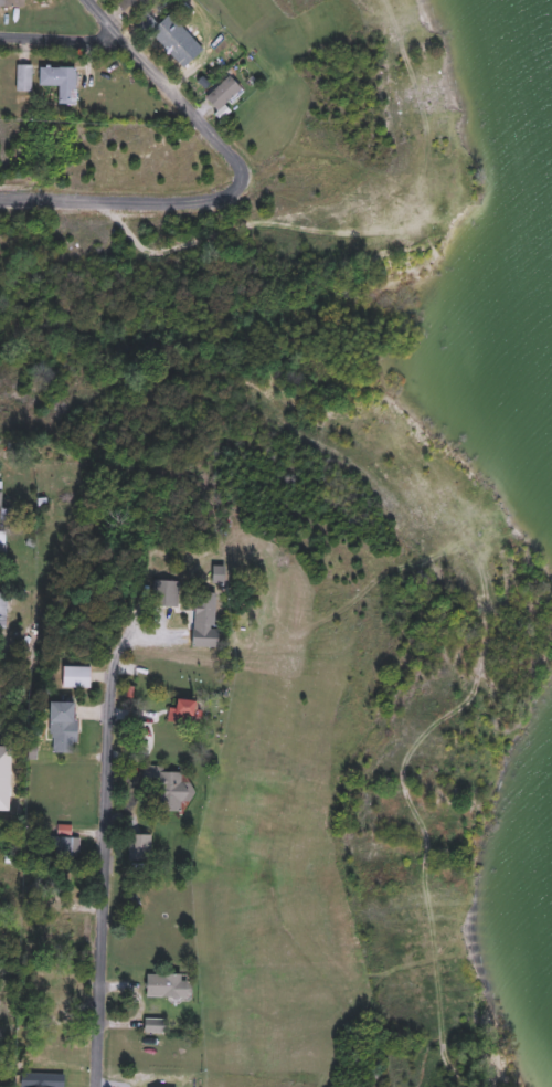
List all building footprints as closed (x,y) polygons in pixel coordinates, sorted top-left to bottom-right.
[(117,3),(120,0),(152,0),(132,20),(117,3)] [(137,25),(148,14),(160,25),(170,14),(194,38),(176,59),(151,35),(149,36),(137,25)] [(31,64),(31,92),(15,92),(15,64),(31,64)] [(78,66),(78,105),(60,105),(60,86),(39,86),(39,66),(78,66)] [(242,88),(219,110),(206,97),(230,75),(242,88)] [(215,592),(215,625),(194,624),(194,591),(215,592)] [(201,650),(171,650),(171,633),(201,633),(201,650)] [(203,724),(169,724),(169,699),(203,699),(203,724)] [(51,753),(51,701),(76,701),(76,753),(51,753)] [(163,767),(163,772),(184,772),(184,811),(158,811),(158,800),(144,800),(145,767),(163,767)] [(128,862),(128,834),(151,834),(151,862),(128,862)] [(73,838),(73,859),(55,859),(55,838),(73,838)] [(15,866),(15,880),(3,880),(3,866),(15,866)] [(189,998),(147,998),(147,973),(189,973),(189,998)] [(163,1020),(163,1032),(145,1032),(145,1020),(163,1020)]
